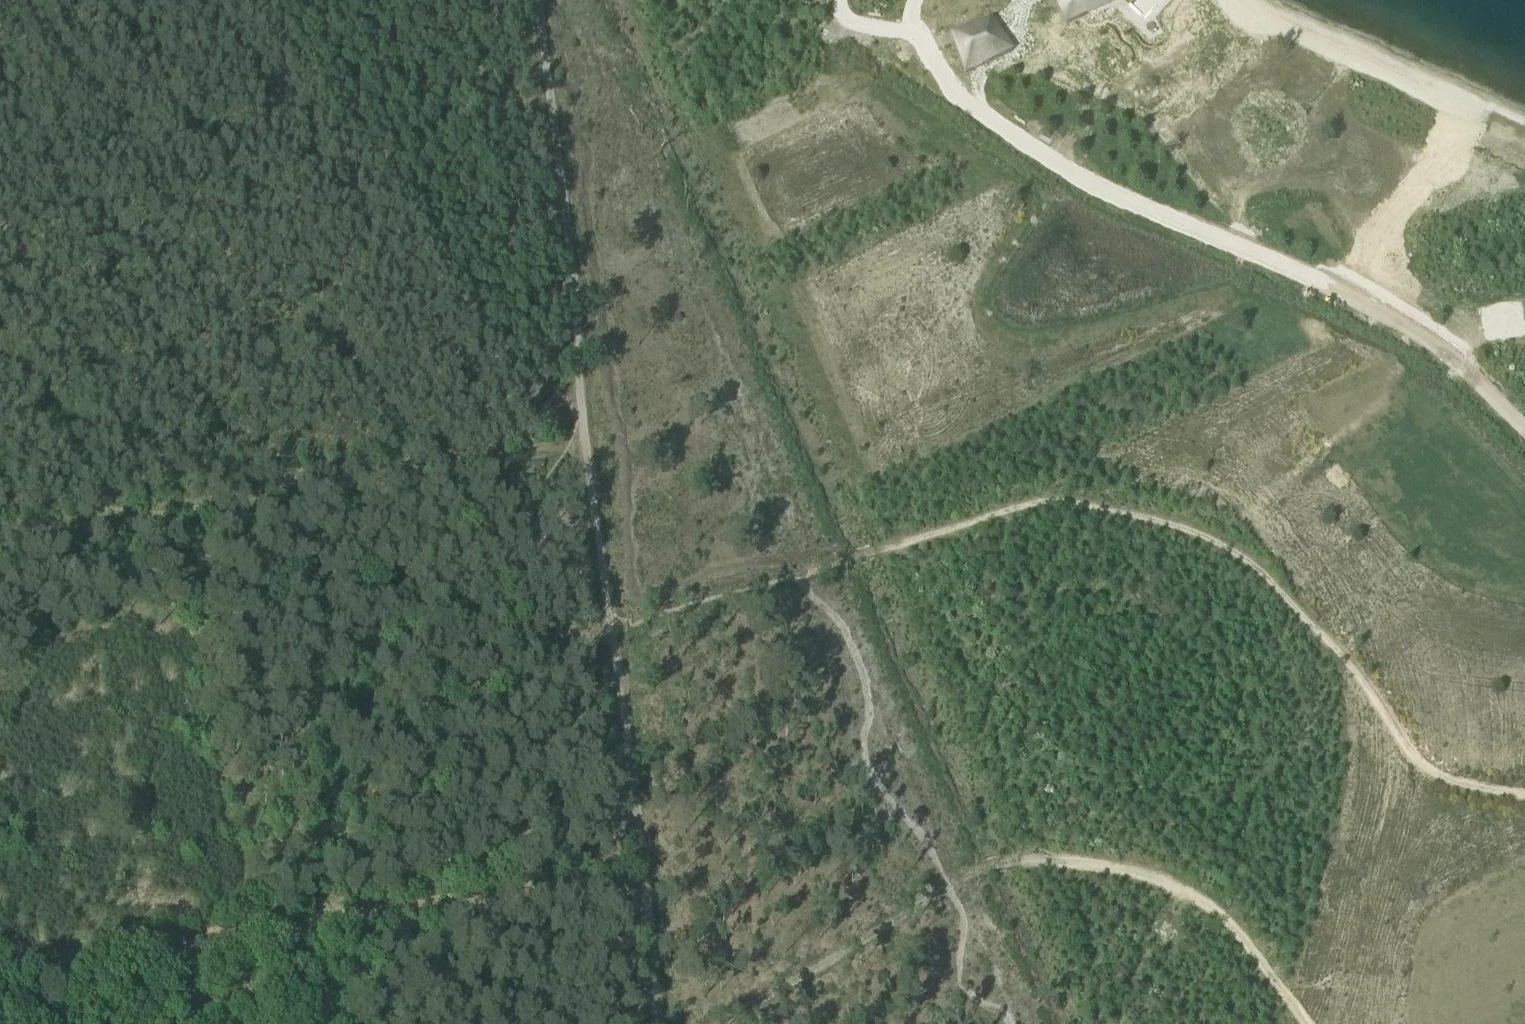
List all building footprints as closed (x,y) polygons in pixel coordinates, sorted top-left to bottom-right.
[(1057,6),(1066,24),(1108,5),(1105,0),(1065,0),(1057,6)] [(999,56),(1012,50),(991,19),(951,34),(965,72),(999,56)]
